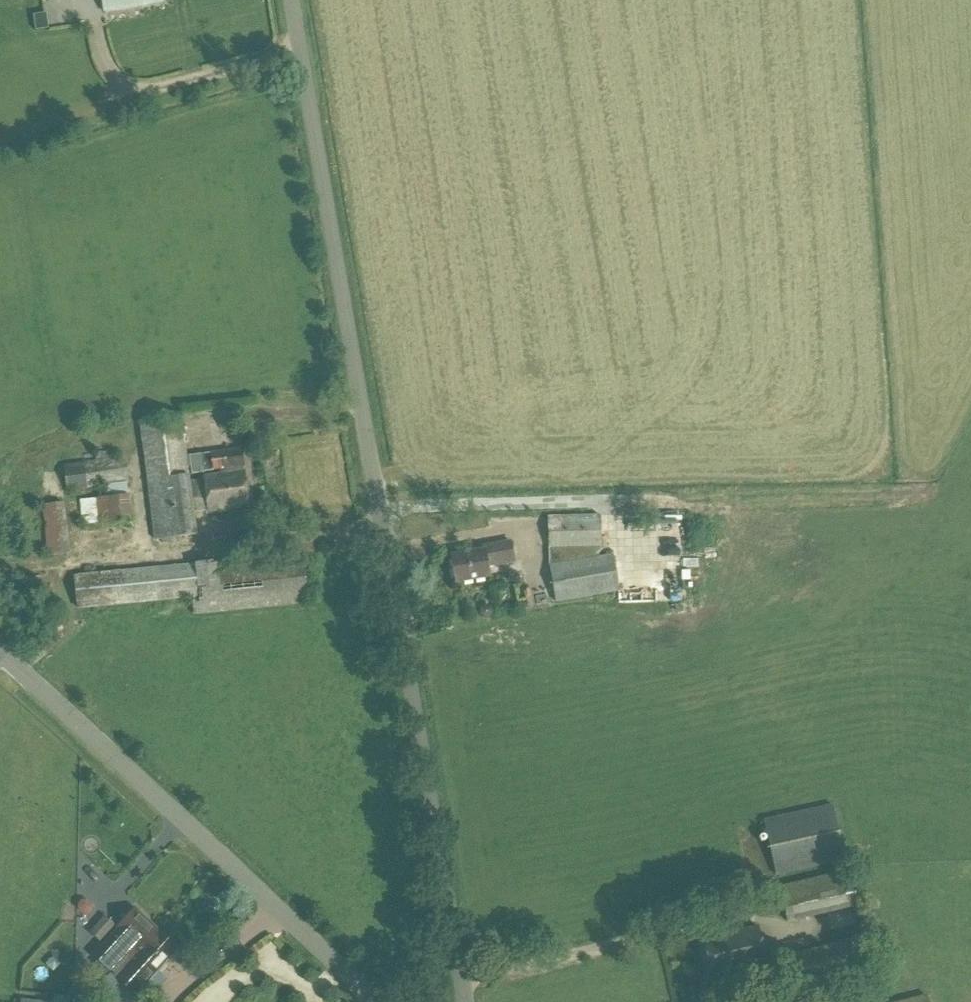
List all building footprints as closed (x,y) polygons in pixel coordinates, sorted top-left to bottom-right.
[(165,0),(103,0),(104,13),(165,4),(165,0)] [(182,416),(139,422),(147,482),(189,477),(182,416)] [(241,448),(187,455),(189,473),(213,470),(214,476),(244,473),(241,448)] [(125,456),(64,468),(67,492),(128,483),(125,456)] [(244,473),(214,476),(204,478),(204,480),(208,511),(208,512),(250,507),(245,472),(244,473)] [(147,482),(155,543),(197,537),(194,513),(190,482),(189,477),(147,482)] [(204,480),(190,482),(194,513),(208,511),(204,480)] [(109,497),(114,522),(126,520),(121,494),(109,497)] [(64,503),(42,506),(46,555),(69,553),(64,503)] [(602,514),(549,516),(549,549),(602,547),(602,544),(602,535),(602,530),(602,521),(602,514)] [(484,549),(452,555),(457,584),(489,578),(488,568),(516,563),(512,540),(483,545),(484,549)] [(602,547),(549,549),(550,567),(607,556),(606,549),(602,549),(602,547)] [(198,598),(192,599),(194,615),(308,605),(304,553),(195,564),(198,598)] [(629,553),(615,555),(618,573),(633,571),(629,553)] [(614,555),(607,556),(550,567),(556,603),(621,592),(618,573),(615,555),(614,555)] [(195,564),(73,576),(76,610),(192,599),(198,598),(195,564)] [(480,613),(483,618),(487,619),(492,616),(492,610),(490,606),(485,605),(480,608),(480,613)] [(835,813),(765,828),(776,877),(846,862),(835,813)] [(858,907),(849,872),(849,871),(847,871),(833,875),(841,911),(857,907),(858,907)] [(743,872),(705,882),(711,903),(749,894),(743,872)] [(801,920),(792,884),(780,887),(789,923),(801,920)] [(78,907),(78,912),(83,917),(88,917),(92,913),(92,909),(86,903),(81,903),(78,907)] [(134,909),(95,956),(114,972),(118,975),(139,994),(148,983),(150,984),(180,948),(158,929),(134,909)] [(105,916),(89,932),(101,943),(116,925),(105,916)] [(757,927),(703,941),(713,980),(767,965),(757,927)] [(863,935),(838,943),(838,944),(849,978),(870,973),(872,972),(863,935)] [(838,944),(791,954),(799,991),(849,979),(848,978),(849,978),(838,944)] [(96,989),(111,1001),(148,1001),(139,994),(118,975),(114,972),(111,976),(96,989)] [(75,999),(75,1001),(84,1001),(88,998),(92,994),(86,987),(75,987),(75,992),(75,999)]
